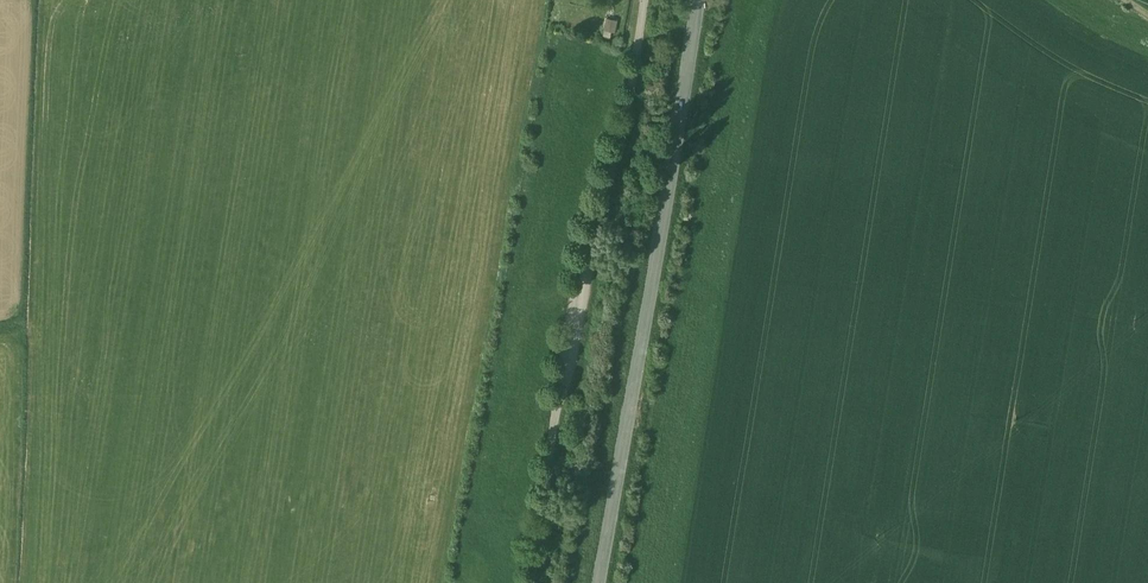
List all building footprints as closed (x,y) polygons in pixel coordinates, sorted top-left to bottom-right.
[(614,35),(618,17),(607,15),(603,33),(614,35)]
